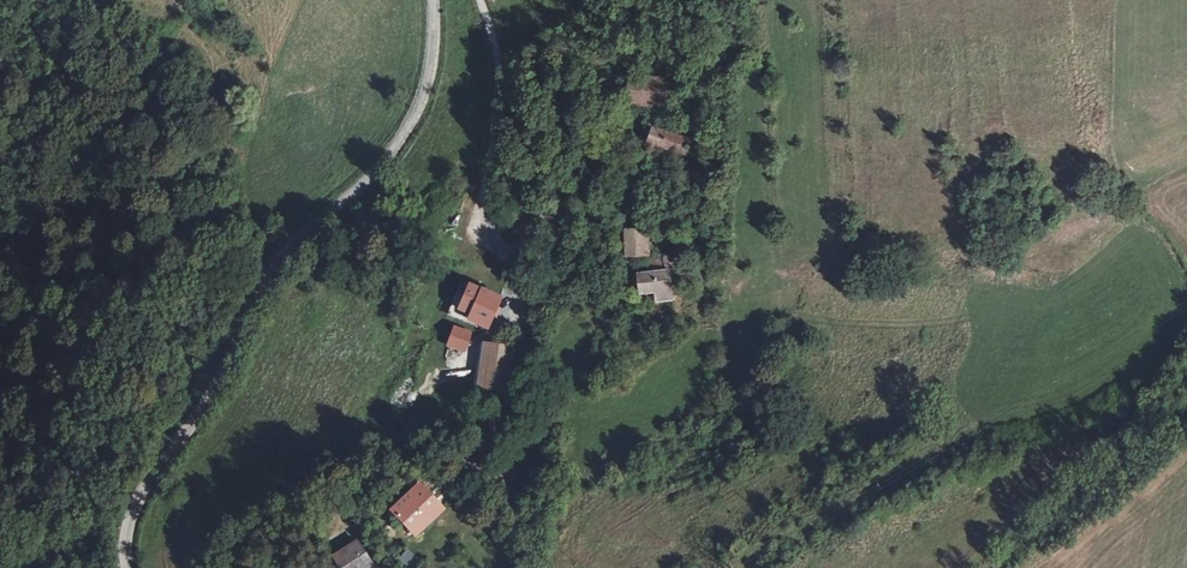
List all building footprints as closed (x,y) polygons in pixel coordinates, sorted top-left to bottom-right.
[(696,152),(701,138),(663,126),(659,140),(696,152)] [(671,176),(659,177),(659,190),(671,190),(671,176)] [(636,253),(657,252),(657,229),(636,229),(636,253)] [(621,272),(622,291),(663,286),(668,294),(683,291),(676,264),(685,261),(679,249),(658,255),(661,265),(621,272)] [(479,281),(470,303),(482,307),(479,314),(494,320),(507,295),(479,281)] [(466,323),(459,339),(466,344),(470,346),(478,330),(466,323)] [(523,343),(494,339),(488,386),(487,396),(501,399),(509,400),(511,397),(511,396),(513,390),(522,351),(523,343)] [(405,508),(423,523),(448,493),(431,478),(405,508)] [(457,501),(448,493),(423,523),(431,530),(457,501)] [(356,556),(364,567),(381,567),(390,561),(377,541),(356,556)]
